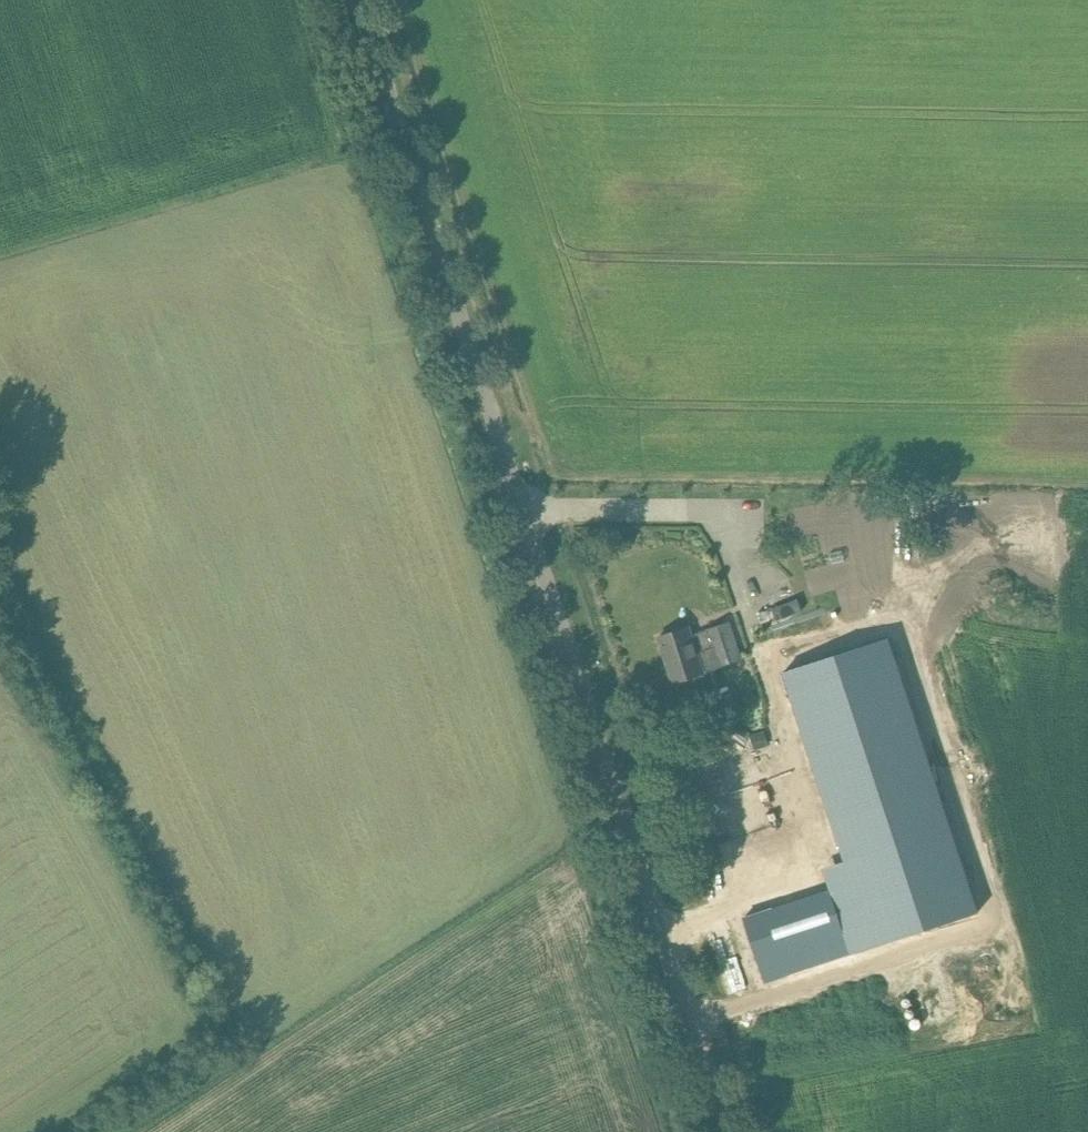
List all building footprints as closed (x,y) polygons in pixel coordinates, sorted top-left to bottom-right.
[(673,683),(703,673),(703,671),(739,659),(727,623),(709,629),(709,630),(691,636),(688,627),(658,637),(673,683)] [(889,637),(783,672),(844,859),(852,883),(830,890),(851,953),(979,912),(889,637)] [(764,731),(751,735),(756,750),(769,746),(764,731)] [(745,918),(766,981),(851,953),(830,890),(745,918)]
